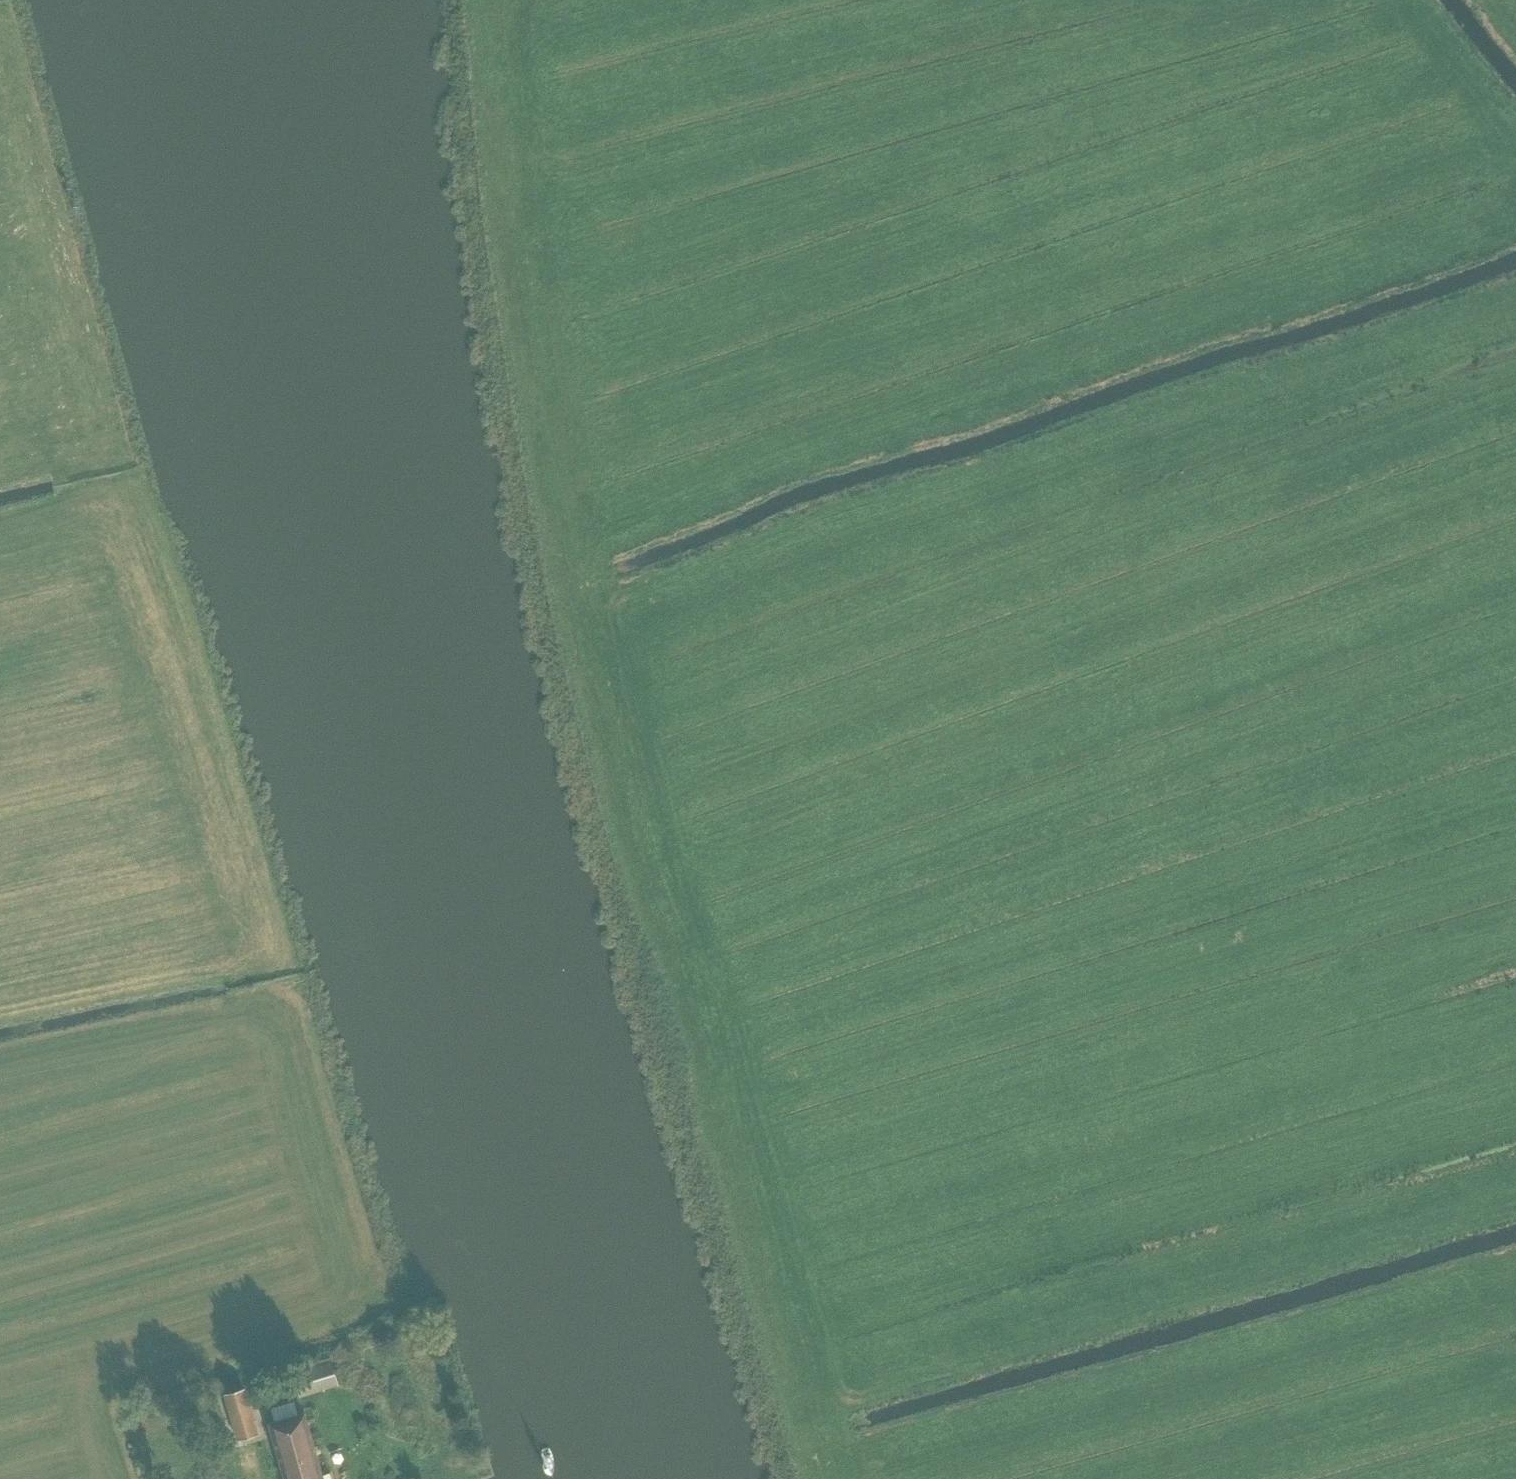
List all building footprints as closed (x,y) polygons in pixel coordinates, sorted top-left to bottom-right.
[(292,1371),(300,1398),(338,1386),(330,1359),(292,1371)] [(236,1441),(258,1434),(245,1388),(223,1394),(236,1441)] [(285,1478),(324,1478),(304,1411),(268,1422),(285,1478)]
